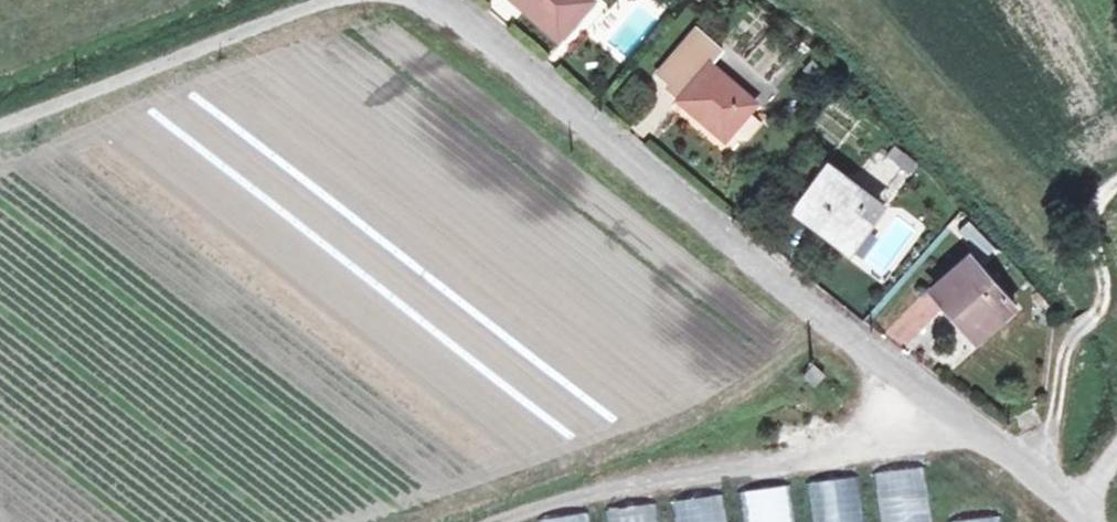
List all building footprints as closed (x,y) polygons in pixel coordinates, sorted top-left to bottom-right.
[(552,28),(565,13),(570,18),(585,0),(520,0),(552,28)] [(552,28),(552,29),(562,37),(575,21),(570,18),(565,13),(552,28)] [(723,50),(699,29),(660,74),(674,86),(670,90),(728,140),(737,129),(752,112),(758,105),(711,64),(723,50)] [(823,68),(813,59),(805,68),(816,77),(823,68)] [(760,120),(752,112),(737,129),(746,137),(760,120)] [(917,162),(906,153),(898,164),(909,173),(917,162)] [(882,206),(830,167),(798,209),(845,245),(859,228),(863,232),(882,206)] [(999,250),(971,222),(962,230),(988,258),(999,250)] [(1014,304),(974,258),(935,291),(977,341),(1001,320),(1000,318),(1014,304)] [(817,364),(810,373),(820,382),(827,373),(817,364)] [(925,466),(877,472),(883,521),(932,521),(925,466)] [(809,480),(814,521),(866,521),(860,474),(809,480)] [(790,480),(741,487),(746,521),(795,521),(790,480)] [(674,499),(677,521),(727,521),(723,492),(674,499)] [(655,498),(606,504),(608,521),(659,521),(655,498)] [(998,511),(949,518),(950,521),(999,521),(998,511)] [(542,517),(543,521),(593,521),(592,512),(542,517)]
